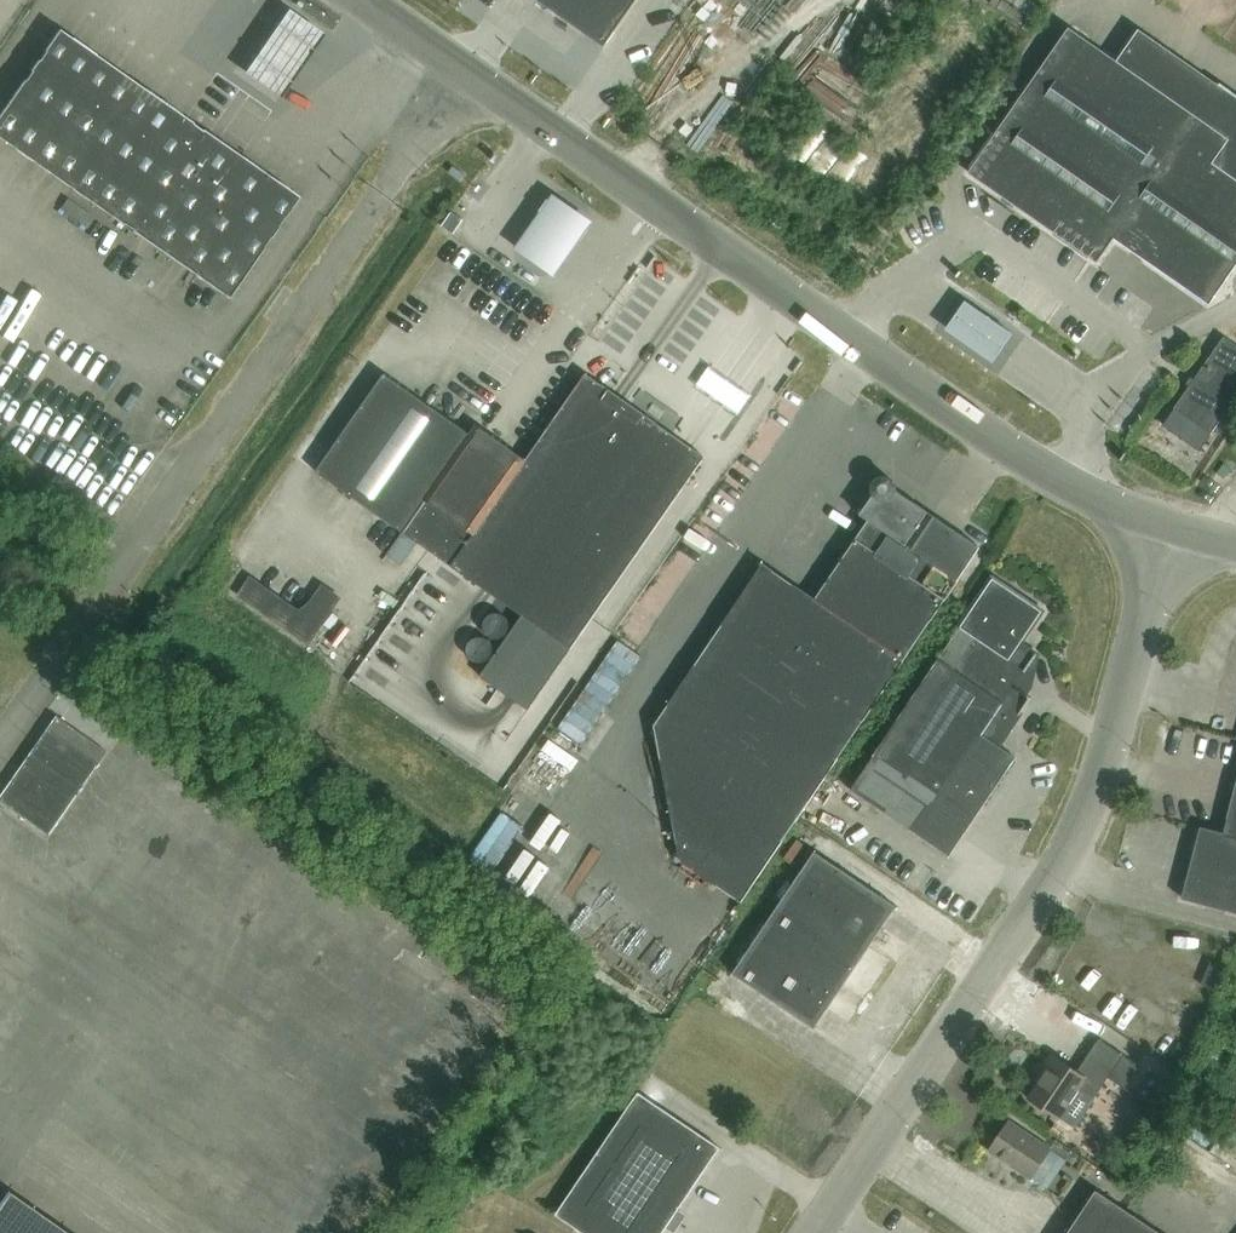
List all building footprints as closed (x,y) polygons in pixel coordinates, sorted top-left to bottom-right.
[(606,48),(640,0),(537,0),(606,48)] [(328,28),(291,4),(248,69),(285,93),(328,28)] [(1140,30),(1118,63),(1070,29),(969,174),(1098,264),(1115,239),(1210,306),(1235,269),(1235,97),(1140,30)] [(0,114),(0,141),(227,299),(297,198),(58,31),(0,114)] [(847,161),(824,183),(834,193),(856,171),(847,161)] [(593,216),(550,187),(513,242),(556,271),(593,216)] [(445,227),(456,234),(465,220),(454,213),(445,227)] [(968,301),(950,327),(991,357),(1009,331),(968,301)] [(1225,338),(1175,411),(1212,436),(1235,402),(1235,346),(1225,338)] [(485,590),(522,616),(481,676),(530,710),(706,457),(620,397),(587,375),(527,461),(479,427),(472,436),(385,376),(318,473),(403,533),(418,543),(485,590)] [(955,579),(977,546),(897,492),(897,488),(894,483),(889,479),(883,479),(878,482),(875,487),(874,491),(875,496),(862,516),(870,522),(817,601),(764,565),(656,727),(683,863),(743,903),(946,601),(947,602),(960,582),(955,579)] [(403,533),(387,555),(402,566),(418,543),(403,533)] [(251,577),(239,596),(310,644),(322,625),(341,597),(323,585),(310,604),(301,611),(251,577)] [(852,789),(917,834),(951,856),(1017,758),(998,746),(1030,699),(1016,689),(1038,656),(1022,645),(1041,616),(993,583),(960,631),(939,663),(873,759),(852,789)] [(0,797),(0,801),(48,834),(106,752),(57,717),(0,797)] [(94,781),(75,806),(83,811),(71,827),(84,836),(87,832),(96,839),(123,802),(94,781)] [(1224,833),(1201,827),(1183,898),(1235,912),(1235,788),(1224,833)] [(191,798),(165,833),(206,862),(231,827),(191,798)] [(816,851),(734,973),(815,1029),(828,1009),(870,947),(897,906),(816,851)] [(1069,1006),(1070,1035),(1085,1035),(1085,1005),(1069,1006)] [(1140,1065),(1124,1055),(1100,1039),(1078,1071),(1053,1054),(1044,1067),(1048,1070),(1029,1098),(1060,1119),(1052,1130),(1067,1140),(1109,1077),(1125,1087),(1140,1065)] [(722,1149),(640,1094),(557,1216),(583,1232),(665,1232),(722,1149)] [(1031,1179),(1052,1148),(1010,1121),(990,1151),(1031,1179)] [(1097,1190),(1069,1232),(1161,1232),(1097,1190)] [(8,1191),(0,1202),(0,1232),(67,1232),(8,1191)]
